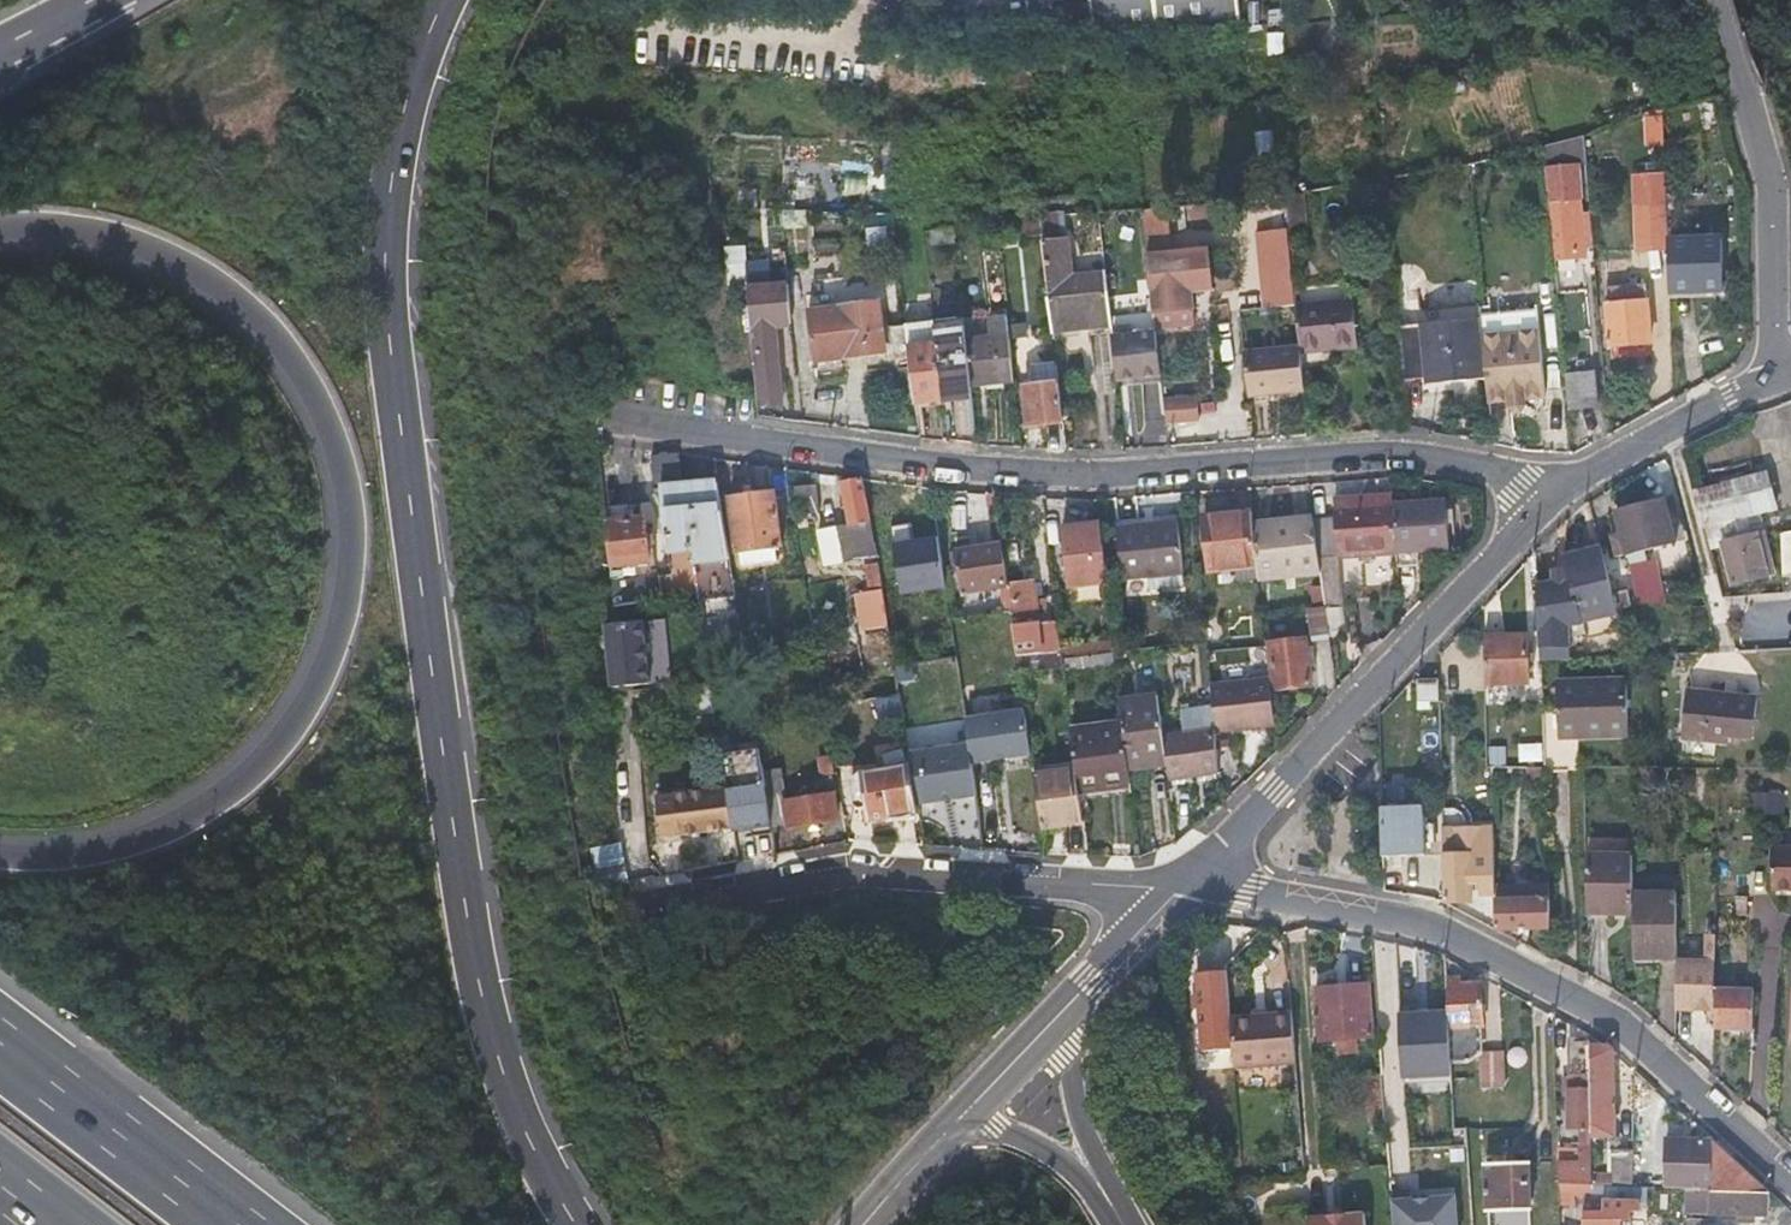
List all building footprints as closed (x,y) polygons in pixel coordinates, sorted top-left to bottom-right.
[(1093,29),(1244,26),(1241,0),(1091,0),(1093,29)] [(1667,111),(1646,112),(1647,143),(1668,143),(1667,111)] [(1551,257),(1564,256),(1577,255),(1571,197),(1562,198),(1559,175),(1568,174),(1567,166),(1575,165),(1571,136),(1533,147),(1536,170),(1540,170),(1551,257)] [(1267,195),(1269,217),(1271,238),(1284,236),(1279,193),(1267,195)] [(1656,211),(1626,213),(1630,256),(1660,254),(1659,238),(1656,211)] [(1012,226),(1012,221),(1011,216),(994,218),(995,228),(1012,226)] [(1050,243),(1058,242),(1056,216),(1037,218),(1039,235),(1048,233),(1050,243)] [(1039,235),(1037,218),(1016,220),(1018,238),(1039,236),(1039,235)] [(891,224),(868,228),(870,245),(893,241),(891,224)] [(954,226),(931,230),(934,246),(956,243),(954,226)] [(1150,294),(1189,289),(1187,266),(1173,268),(1168,232),(1142,234),(1150,294)] [(1039,235),(1039,236),(1052,337),(1110,330),(1103,279),(1071,283),(1065,241),(1058,242),(1050,243),(1048,233),(1039,235)] [(1706,234),(1709,287),(1728,285),(1723,233),(1706,234)] [(1663,290),(1695,288),(1709,287),(1706,234),(1659,238),(1663,290)] [(745,245),(725,245),(726,282),(746,281),(745,245)] [(939,283),(946,282),(953,281),(948,245),(934,248),(939,283)] [(756,341),(759,371),(761,401),(782,399),(780,376),(778,377),(772,322),(790,320),(786,283),(748,285),(753,341),(756,341)] [(1152,311),(1172,309),(1191,306),(1189,289),(1150,294),(1152,311)] [(1640,293),(1600,297),(1607,348),(1646,344),(1640,293)] [(1295,302),(1297,325),(1300,345),(1300,348),(1335,344),(1359,342),(1355,297),(1295,302)] [(814,307),(817,333),(820,359),(885,351),(885,350),(883,332),(880,301),(814,307)] [(1484,378),(1474,303),(1415,309),(1417,325),(1395,327),(1402,381),(1423,379),(1458,375),(1459,381),(1484,378)] [(1484,378),(1487,401),(1508,399),(1509,406),(1513,412),(1521,411),(1524,405),(1523,398),(1544,396),(1532,306),(1475,313),(1484,378)] [(970,390),(970,387),(970,384),(965,340),(962,320),(933,323),(941,395),(970,390)] [(1155,324),(1110,330),(1115,379),(1161,373),(1155,324)] [(965,340),(970,384),(1012,379),(1006,325),(989,327),(991,337),(965,340)] [(908,346),(906,328),(883,332),(885,350),(908,346)] [(1301,357),(1336,353),(1335,344),(1300,348),(1301,357)] [(915,403),(927,402),(938,400),(931,345),(908,348),(915,403)] [(1300,348),(1300,345),(1243,351),(1247,393),(1304,387),(1301,357),(1300,348)] [(1033,364),(1034,375),(1035,385),(1023,386),(1027,423),(1061,419),(1055,361),(1033,364)] [(1567,409),(1580,407),(1593,405),(1588,372),(1563,375),(1567,409)] [(1458,375),(1423,379),(1424,385),(1459,381),(1458,375)] [(1200,392),(1166,394),(1167,423),(1202,421),(1200,392)] [(659,575),(660,580),(660,585),(615,593),(616,603),(700,593),(685,490),(679,451),(657,455),(661,494),(667,506),(675,573),(659,575)] [(1727,519),(1726,515),(1725,511),(1774,498),(1767,473),(1696,491),(1705,524),(1727,519)] [(888,625),(884,604),(862,476),(842,480),(851,523),(821,529),(827,562),(865,556),(877,627),(888,625)] [(821,507),(817,481),(795,485),(800,510),(821,507)] [(685,490),(700,593),(701,598),(736,592),(720,484),(685,490)] [(742,553),(764,549),(785,546),(777,493),(733,500),(742,553)] [(1631,552),(1653,546),(1676,540),(1663,494),(1618,506),(1631,552)] [(1328,509),(1388,503),(1387,496),(1327,502),(1328,509)] [(1328,516),(1313,518),(1320,574),(1324,604),(1325,610),(1352,607),(1352,601),(1368,600),(1369,606),(1393,604),(1388,555),(1393,555),(1388,503),(1328,509),(1328,516)] [(1393,507),(1396,553),(1396,568),(1417,567),(1416,552),(1444,550),(1443,526),(1443,513),(1443,504),(1393,507)] [(1602,550),(1609,549),(1616,547),(1607,511),(1593,515),(1601,546),(1602,550)] [(1208,572),(1258,568),(1254,526),(1253,513),(1203,517),(1208,572)] [(654,525),(650,526),(646,526),(645,516),(607,519),(612,566),(650,561),(648,544),(656,542),(654,525)] [(1254,526),(1258,568),(1259,582),(1320,574),(1313,518),(1254,526)] [(1104,552),(1100,552),(1097,523),(1064,526),(1071,586),(1108,582),(1104,552)] [(1145,581),(1153,580),(1183,577),(1177,524),(1139,528),(1145,581)] [(1145,581),(1139,528),(1117,530),(1123,583),(1145,581)] [(1784,575),(1790,574),(1790,530),(1783,530),(1784,575)] [(1765,535),(1762,536),(1759,537),(1757,531),(1720,542),(1732,583),(1769,571),(1761,546),(1768,543),(1765,535)] [(962,591),(986,588),(1009,584),(1004,545),(956,552),(962,591)] [(1601,546),(1560,556),(1564,577),(1540,583),(1540,660),(1570,659),(1568,628),(1618,616),(1602,550),(1601,546)] [(897,557),(900,579),(904,602),(927,598),(922,564),(915,565),(913,554),(897,557)] [(1646,623),(1655,621),(1664,618),(1649,560),(1630,564),(1646,623)] [(1038,600),(1037,588),(1035,577),(1015,580),(1020,624),(1041,621),(1039,610),(1047,608),(1046,599),(1038,600)] [(710,628),(736,620),(728,596),(702,603),(710,628)] [(884,604),(888,625),(890,639),(901,637),(896,602),(884,604)] [(1306,607),(1308,624),(1311,640),(1328,639),(1325,610),(1324,604),(1306,607)] [(646,620),(607,623),(612,685),(651,681),(646,620)] [(1019,656),(1046,652),(1041,621),(1020,624),(1015,625),(1019,656)] [(1060,630),(1048,632),(1051,652),(1062,650),(1062,643),(1060,630)] [(903,636),(904,643),(905,649),(931,645),(930,632),(903,636)] [(1207,644),(1206,632),(1187,634),(1187,646),(1207,644)] [(1484,681),(1504,681),(1525,680),(1525,636),(1483,637),(1484,681)] [(818,647),(816,639),(792,643),(793,651),(818,647)] [(1062,650),(1063,660),(1091,657),(1088,640),(1062,643),(1062,650)] [(1305,674),(1304,664),(1301,641),(1268,645),(1272,686),(1306,683),(1305,674)] [(1065,669),(1063,660),(1062,650),(1051,652),(1046,652),(1019,656),(1022,674),(1065,669)] [(1107,661),(1107,664),(1107,668),(1117,666),(1116,660),(1107,661)] [(1311,663),(1304,664),(1305,674),(1312,674),(1311,663)] [(1267,670),(1224,675),(1229,722),(1272,718),(1267,670)] [(1438,681),(1428,681),(1419,682),(1419,704),(1438,704),(1438,681)] [(1624,681),(1589,682),(1555,683),(1556,737),(1624,735),(1624,681)] [(1751,739),(1752,717),(1754,695),(1683,689),(1678,741),(1721,745),(1723,736),(1751,739)] [(1124,726),(1129,771),(1167,766),(1159,698),(1121,703),(1124,726)] [(676,710),(677,719),(679,728),(713,722),(710,705),(676,710)] [(1078,770),(1080,790),(1130,784),(1129,771),(1124,726),(1073,732),(1078,770)] [(835,756),(827,758),(819,759),(821,775),(838,772),(835,756)] [(912,763),(887,768),(863,772),(850,782),(854,804),(866,802),(870,821),(920,812),(912,763)] [(1543,777),(1542,771),(1543,765),(1532,764),(1532,777),(1543,777)] [(1081,799),(1080,790),(1078,770),(1036,775),(1044,827),(1084,822),(1081,799)] [(830,788),(835,787),(840,786),(838,777),(828,779),(830,788)] [(1131,793),(1130,784),(1080,790),(1081,799),(1131,793)] [(676,795),(681,833),(725,826),(721,800),(715,797),(714,790),(676,795)] [(843,816),(838,792),(772,804),(778,834),(794,831),(793,825),(843,816)] [(681,833),(676,795),(657,797),(663,836),(681,833)] [(1380,855),(1401,855),(1422,854),(1422,808),(1380,808),(1380,855)] [(1491,826),(1445,827),(1447,904),(1473,903),(1472,897),(1493,897),(1493,887),(1491,826)] [(598,883),(629,880),(624,842),(594,845),(598,883)] [(1769,847),(1771,889),(1790,889),(1790,846),(1769,847)] [(1586,912),(1609,911),(1632,911),(1632,854),(1584,855),(1586,912)] [(1493,897),(1494,907),(1494,928),(1549,925),(1548,896),(1506,898),(1505,887),(1493,887),(1493,897)] [(1638,903),(1680,903),(1680,890),(1638,890),(1638,903)] [(1749,913),(1749,904),(1749,895),(1738,895),(1739,913),(1749,913)] [(1637,950),(1679,950),(1680,903),(1638,903),(1637,950)] [(1717,1008),(1717,988),(1717,930),(1707,930),(1707,958),(1679,958),(1679,959),(1678,1008),(1717,1008)] [(1679,950),(1637,950),(1637,959),(1679,959),(1679,958),(1679,950)] [(1416,1010),(1429,1009),(1443,1009),(1442,981),(1414,982),(1416,1010)] [(1480,992),(1467,993),(1454,993),(1453,983),(1447,984),(1449,1031),(1450,1055),(1451,1063),(1478,1062),(1476,1034),(1482,1034),(1480,992)] [(1339,1037),(1340,1042),(1340,1046),(1350,1045),(1349,1036),(1371,1035),(1368,986),(1316,989),(1317,1006),(1310,1006),(1310,1014),(1317,1014),(1319,1039),(1339,1037)] [(1753,988),(1733,988),(1717,988),(1717,1008),(1717,1027),(1752,1027),(1753,988)] [(1296,1061),(1292,1011),(1231,1016),(1235,1065),(1296,1061)] [(1450,1055),(1449,1031),(1440,1031),(1429,1031),(1420,1032),(1422,1056),(1450,1055)] [(1574,1040),(1573,1065),(1573,1089),(1569,1089),(1569,1127),(1581,1127),(1581,1143),(1578,1143),(1578,1158),(1589,1159),(1589,1124),(1591,1043),(1591,1040),(1574,1040)] [(1607,1044),(1591,1043),(1589,1124),(1613,1124),(1614,1048),(1607,1044)] [(1480,1069),(1480,1082),(1481,1095),(1500,1095),(1499,1061),(1484,1062),(1480,1069)] [(1714,1189),(1714,1139),(1713,1138),(1661,1138),(1659,1187),(1714,1189)] [(1769,1191),(1714,1139),(1714,1189),(1734,1189),(1769,1191)] [(1606,1153),(1605,1185),(1638,1186),(1638,1153),(1606,1153)] [(1523,1163),(1503,1164),(1482,1165),(1483,1210),(1524,1209),(1523,1163)] [(1558,1163),(1558,1183),(1569,1183),(1569,1164),(1558,1163)] [(1603,1206),(1603,1211),(1585,1211),(1585,1224),(1630,1224),(1630,1209),(1634,1208),(1634,1200),(1645,1200),(1645,1186),(1638,1186),(1605,1185),(1569,1183),(1558,1183),(1558,1196),(1570,1196),(1593,1197),(1593,1201),(1603,1201),(1603,1206)] [(1769,1215),(1769,1191),(1734,1189),(1734,1214),(1769,1215)] [(1463,1191),(1395,1194),(1396,1224),(1464,1224),(1463,1191)] [(1558,1196),(1559,1224),(1571,1224),(1570,1196),(1558,1196)] [(1308,1216),(1308,1224),(1363,1224),(1362,1212),(1342,1214),(1342,1218),(1330,1219),(1330,1214),(1308,1216)]
